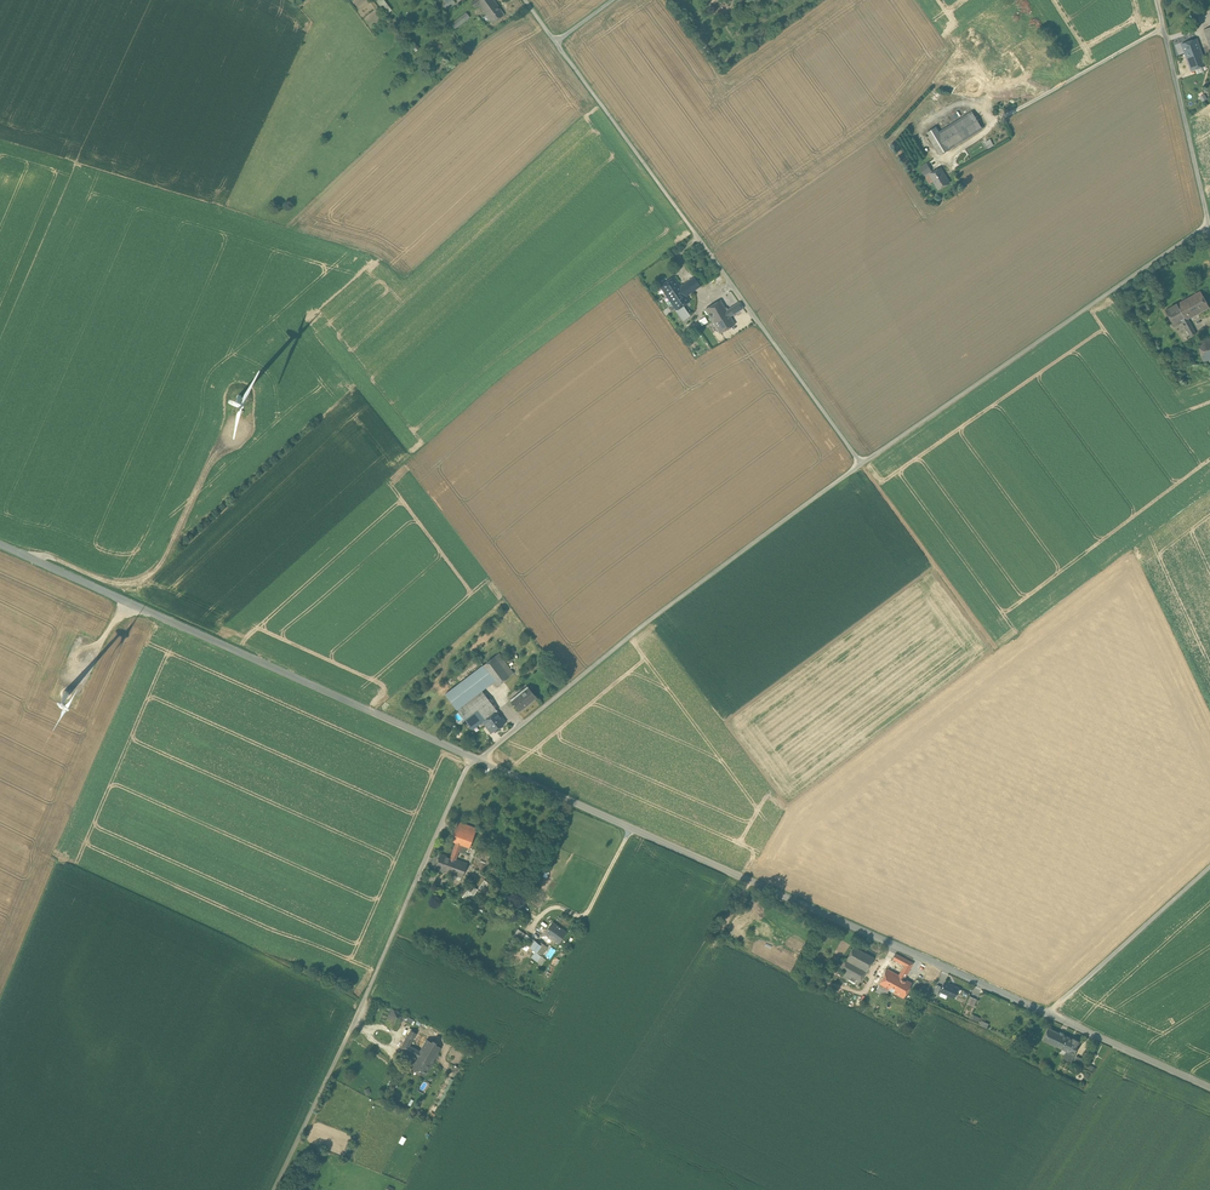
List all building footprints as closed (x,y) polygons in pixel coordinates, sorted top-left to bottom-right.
[(386,16),(390,12),(381,0),(379,0),(376,2),(386,16)] [(472,1),(475,6),(478,4),(479,6),(480,5),(487,13),(498,5),(494,0),(474,0),(472,1)] [(487,13),(482,17),(485,22),(490,18),(493,22),(504,14),(498,5),(487,13)] [(466,12),(451,21),(454,26),(469,16),(466,12)] [(993,53),(981,37),(973,44),(976,48),(972,51),(981,62),(993,53)] [(409,43),(415,51),(420,48),(413,39),(409,43)] [(1182,45),(1187,59),(1192,57),(1191,55),(1194,54),(1195,57),(1202,54),(1198,41),(1197,39),(1182,45)] [(954,53),(932,82),(934,84),(947,70),(955,62),(959,58),(954,53)] [(1202,54),(1195,57),(1194,54),(1191,55),(1192,57),(1187,59),(1192,71),(1207,65),(1202,54)] [(436,72),(441,75),(450,66),(444,59),(440,64),(436,72)] [(1025,69),(1031,74),(1035,69),(1030,64),(1025,69)] [(962,90),(965,95),(969,91),(966,87),(968,82),(973,80),(978,82),(981,78),(976,75),(970,75),(965,79),(962,84),(962,90)] [(984,83),(981,78),(978,82),(980,86),(978,91),(973,93),(969,91),(965,95),(971,98),(977,97),(982,94),(985,89),(984,83)] [(972,112),(939,132),(937,128),(936,127),(937,127),(936,127),(927,133),(941,156),(950,150),(950,149),(983,129),(972,112)] [(990,140),(985,143),(988,149),(994,145),(990,140)] [(927,164),(920,168),(924,175),(932,171),(927,164)] [(941,168),(930,175),(938,189),(950,183),(941,168)] [(680,287),(673,277),(670,279),(671,280),(667,282),(667,281),(660,286),(673,304),(676,310),(682,306),(689,301),(685,295),(680,287)] [(700,286),(694,277),(690,280),(696,289),(700,286)] [(690,280),(680,287),(685,295),(689,292),(689,293),(696,289),(690,280)] [(673,304),(660,286),(655,290),(667,308),(673,304)] [(1200,291),(1183,300),(1192,316),(1208,306),(1200,291)] [(689,292),(685,295),(689,301),(693,298),(689,293),(689,292)] [(720,300),(706,309),(712,320),(714,323),(729,314),(730,316),(732,315),(729,309),(728,310),(726,308),(725,309),(720,300)] [(1183,300),(1166,310),(1175,325),(1182,321),(1187,318),(1188,318),(1192,316),(1183,300)] [(740,303),(729,309),(732,315),(743,308),(740,303)] [(682,306),(676,310),(683,320),(689,315),(682,306)] [(729,314),(714,323),(720,333),(735,324),(730,316),(729,314)] [(705,316),(699,319),(702,325),(708,322),(705,316)] [(1196,332),(1188,318),(1187,318),(1182,321),(1190,335),(1196,332)] [(1198,342),(1200,351),(1202,360),(1209,358),(1209,338),(1198,342)] [(514,673),(499,653),(482,666),(494,682),(497,686),(514,673)] [(494,682),(482,666),(445,694),(457,710),(482,691),(494,682)] [(524,691),(516,698),(512,702),(520,711),(536,697),(529,688),(525,692),(524,691)] [(482,691),(457,710),(472,729),(483,721),(483,722),(497,711),(482,691)] [(497,711),(483,722),(491,733),(505,722),(497,711)] [(477,828),(458,821),(450,841),(456,843),(467,847),(469,848),(477,828)] [(456,843),(450,857),(456,859),(459,851),(464,853),(467,847),(456,843)] [(450,857),(441,854),(436,867),(462,877),(467,864),(456,859),(450,857)] [(484,879),(478,889),(475,892),(483,898),(493,886),(484,879)] [(472,885),(463,897),(468,901),(475,892),(478,889),(472,885)] [(553,922),(544,933),(558,944),(567,932),(553,922)] [(528,941),(525,944),(530,948),(535,941),(530,937),(528,941)] [(540,942),(539,944),(535,941),(530,948),(536,952),(541,956),(548,947),(540,942)] [(874,958),(853,946),(846,960),(866,972),(874,958)] [(536,952),(532,958),(537,961),(541,956),(536,952)] [(913,963),(895,953),(892,959),(905,965),(902,970),(907,973),(913,963)] [(845,961),(841,958),(836,968),(841,970),(845,961)] [(866,972),(846,960),(845,961),(841,970),(845,972),(860,981),(861,981),(866,972)] [(899,976),(887,970),(879,984),(889,990),(893,992),(901,977),(899,976)] [(907,973),(902,970),(899,976),(901,977),(904,979),(907,973)] [(860,981),(845,972),(842,977),(857,985),(860,981)] [(904,979),(901,977),(893,992),(904,998),(911,983),(904,979)] [(954,986),(945,982),(941,992),(955,998),(959,988),(954,986)] [(889,990),(879,984),(875,990),(886,996),(889,990)] [(977,999),(970,996),(967,1003),(974,1006),(977,999)] [(404,1015),(391,1009),(384,1025),(397,1031),(404,1015)] [(979,1023),(982,1018),(973,1014),(971,1019),(979,1023)] [(1073,1039),(1063,1035),(1064,1033),(1060,1032),(1060,1033),(1048,1028),(1043,1040),(1062,1048),(1062,1049),(1067,1051),(1065,1055),(1064,1058),(1072,1062),(1076,1053),(1078,1046),(1080,1041),(1073,1038),(1073,1039)] [(411,1030),(401,1048),(417,1057),(420,1051),(409,1046),(416,1034),(411,1030)] [(441,1047),(427,1039),(420,1051),(417,1057),(431,1065),(433,1061),(437,1054),(441,1047)] [(441,1056),(437,1054),(433,1061),(437,1064),(441,1056)] [(1084,1060),(1076,1056),(1073,1062),(1081,1066),(1084,1060)] [(431,1065),(417,1057),(411,1068),(425,1076),(431,1065)] [(454,1065),(451,1076),(456,1077),(459,1067),(454,1065)] [(437,1114),(453,1079),(447,1076),(431,1111),(437,1114)]
